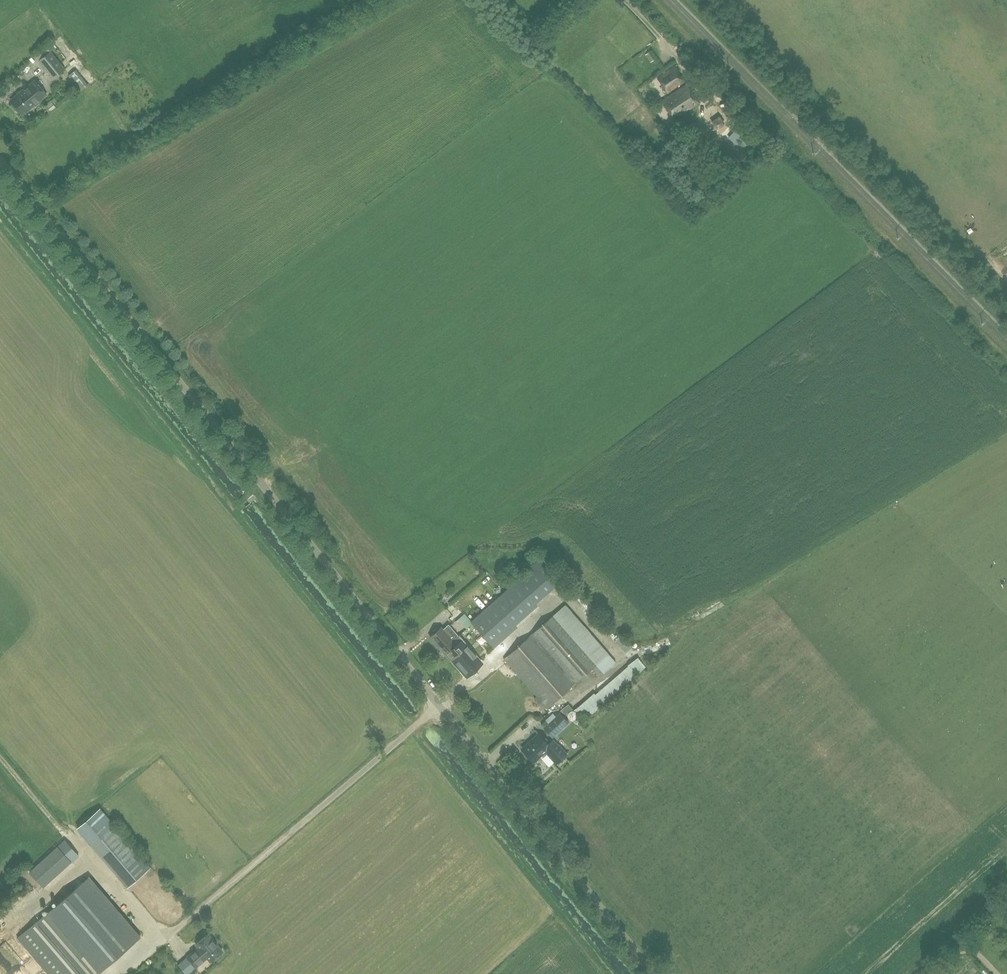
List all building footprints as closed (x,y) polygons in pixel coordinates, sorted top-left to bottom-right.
[(51,50),(39,60),(54,78),(66,68),(51,50)] [(71,64),(64,71),(77,85),(84,78),(71,64)] [(674,66),(658,78),(668,92),(684,81),(674,66)] [(36,80),(11,99),(23,113),(47,94),(36,80)] [(662,101),(674,119),(699,103),(686,85),(662,101)] [(717,130),(726,124),(720,115),(711,121),(717,130)] [(693,142),(697,148),(703,144),(699,137),(693,142)] [(528,573),(519,582),(527,590),(536,581),(528,573)] [(528,589),(541,605),(555,594),(543,578),(528,589)] [(470,621),(494,647),(517,626),(515,624),(538,605),(516,580),(470,621)] [(566,604),(557,612),(503,658),(537,696),(534,698),(544,709),(546,707),(592,668),(600,676),(616,662),(566,604)] [(456,644),(453,640),(459,635),(449,624),(443,629),(441,626),(440,628),(437,627),(433,631),(433,633),(430,636),(438,645),(441,642),(444,645),(440,648),(451,660),(454,657),(462,650),(456,644)] [(476,655),(462,639),(459,635),(453,640),(456,644),(462,650),(454,657),(463,667),(476,655)] [(625,658),(630,667),(641,661),(635,652),(625,658)] [(580,713),(632,669),(624,659),(572,703),(580,713)] [(557,715),(543,727),(552,736),(565,724),(557,715)] [(553,740),(548,744),(538,734),(522,748),(534,761),(545,750),(556,762),(565,754),(553,740)] [(140,854),(113,823),(100,808),(76,828),(117,874),(140,854)] [(68,855),(75,849),(62,834),(54,840),(68,855)] [(57,846),(30,871),(43,887),(71,862),(57,846)] [(89,877),(18,938),(49,973),(97,973),(140,936),(89,877)] [(14,892),(18,896),(30,884),(25,880),(14,892)] [(196,943),(198,946),(187,956),(197,966),(208,957),(211,960),(222,951),(207,933),(196,943)] [(11,947),(16,942),(11,936),(5,942),(11,947)] [(0,949),(0,966),(7,973),(20,973),(21,973),(0,949)]
